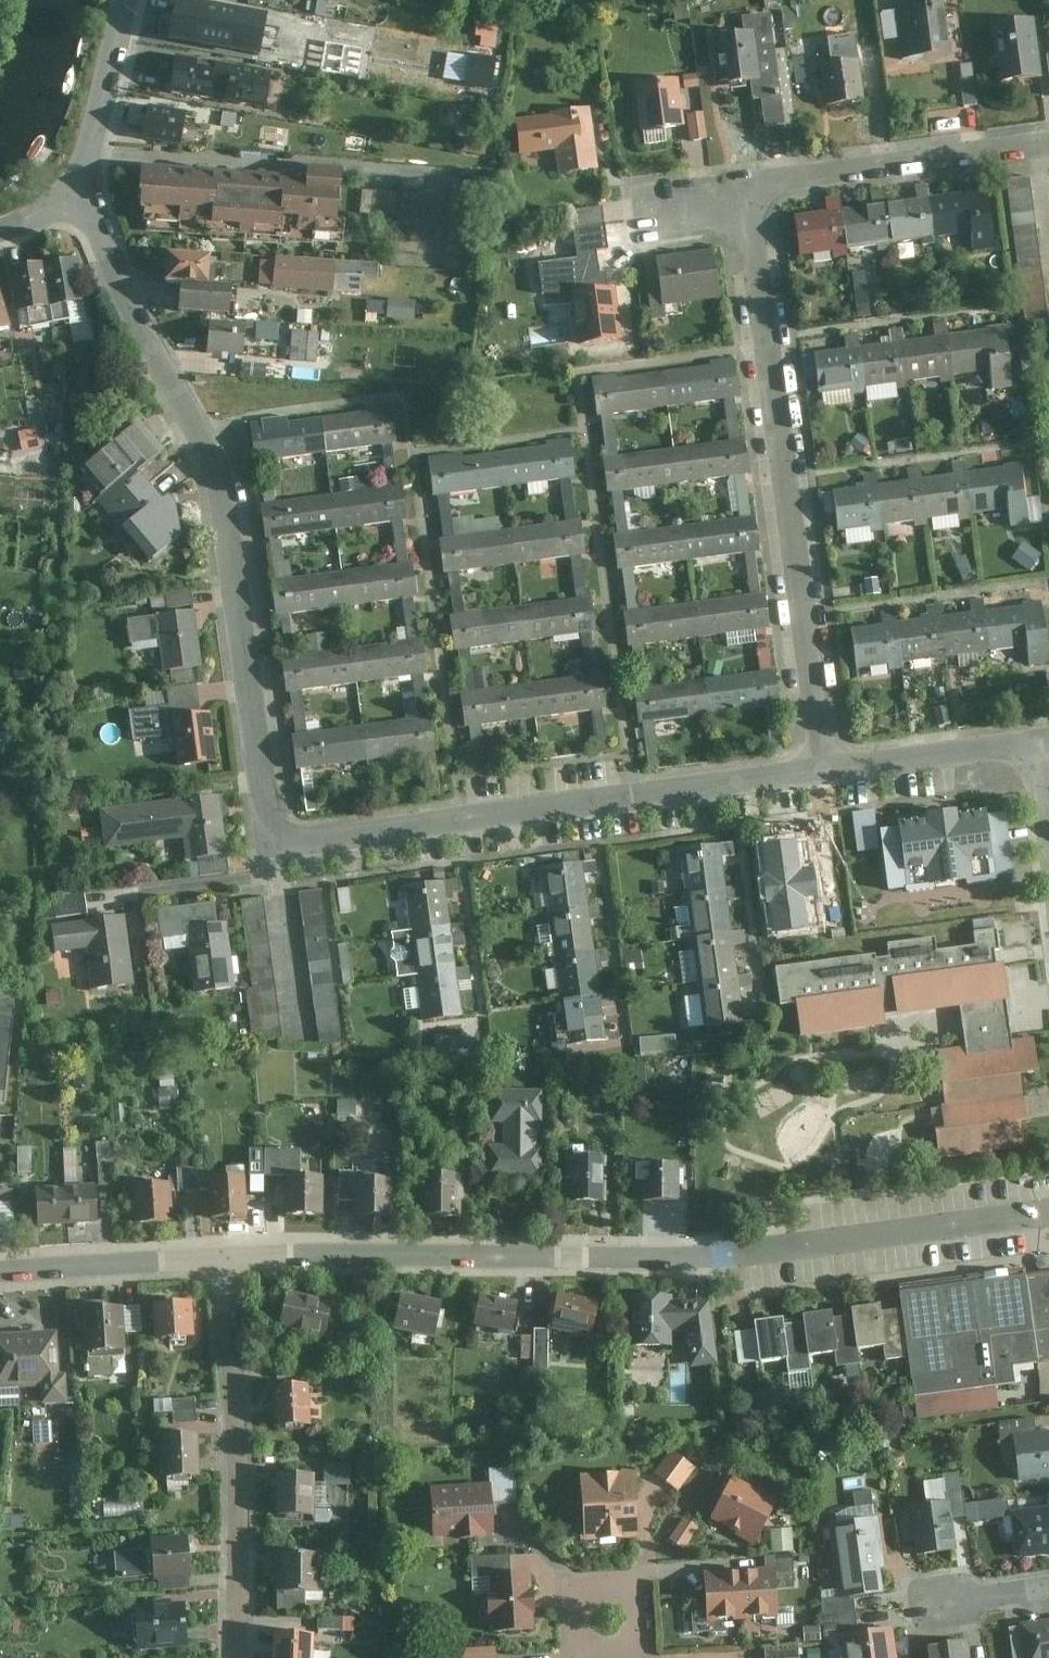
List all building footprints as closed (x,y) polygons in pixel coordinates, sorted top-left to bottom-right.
[(902,59),(950,54),(943,0),(914,0),(914,1),(895,4),(902,59)] [(267,19),(179,3),(171,43),(260,59),(267,19)] [(741,28),(711,33),(719,83),(748,79),(752,97),(760,96),(764,125),(784,123),(769,10),(741,13),(741,28)] [(1041,74),(1033,16),(991,22),(999,79),(1041,74)] [(327,34),(275,25),(270,57),(322,65),(327,34)] [(800,82),(811,80),(809,56),(798,57),(800,82)] [(863,99),(857,58),(821,63),(827,104),(863,99)] [(221,67),(179,60),(173,94),(216,101),(221,67)] [(274,77),(235,71),(229,107),(268,113),(274,77)] [(676,75),(632,81),(639,129),(683,123),(676,75)] [(978,105),(975,75),(961,76),(964,107),(978,105)] [(596,169),(588,106),(548,111),(548,113),(514,116),(518,153),(553,148),(557,174),(596,169)] [(188,114),(151,108),(145,140),(182,147),(188,114)] [(668,128),(641,132),(643,145),(670,140),(668,128)] [(194,177),(138,172),(134,220),(338,237),(342,188),(283,183),(194,177)] [(1028,174),(1005,178),(1026,331),(1048,328),(1048,327),(1028,174)] [(419,256),(425,182),(403,180),(402,194),(364,192),(362,216),(401,218),(398,254),(419,256)] [(917,198),(885,202),(890,242),(922,238),(923,244),(935,242),(934,236),(929,196),(928,182),(915,184),(917,198)] [(986,189),(929,196),(934,236),(971,232),(973,250),(994,247),(986,189)] [(827,209),(795,213),(800,253),(833,249),(833,256),(847,255),(846,247),(841,207),(839,195),(826,196),(827,209)] [(841,207),(846,247),(877,244),(878,250),(891,249),(890,242),(885,202),(841,207)] [(601,205),(571,209),(573,224),(603,221),(601,205)] [(606,245),(603,221),(573,224),(576,249),(595,247),(606,245)] [(595,247),(576,249),(577,256),(537,262),(541,292),(571,293),(578,345),(620,339),(613,285),(606,286),(604,270),(598,271),(595,247)] [(718,296),(713,249),(655,256),(659,289),(661,303),(664,303),(718,296)] [(87,299),(80,255),(43,262),(54,320),(71,318),(69,302),(87,299)] [(211,258),(170,256),(168,290),(209,293),(211,258)] [(366,266),(279,260),(277,292),(364,297),(366,266)] [(32,324),(54,320),(43,262),(10,267),(17,311),(29,308),(32,324)] [(868,270),(853,271),(856,315),(871,314),(868,270)] [(0,289),(0,329),(11,326),(0,289)] [(661,303),(659,289),(648,290),(651,319),(666,317),(664,303),(661,303)] [(235,298),(185,295),(183,321),(234,323),(235,298)] [(387,298),(387,317),(416,317),(416,298),(387,298)] [(935,336),(905,340),(910,380),(939,377),(940,382),(954,381),(953,375),(948,335),(947,321),(933,323),(935,336)] [(248,327),(212,325),(210,358),(246,359),(248,327)] [(859,346),(864,386),(895,382),(896,388),(910,386),(910,380),(905,340),(903,326),(889,328),(890,341),(859,346)] [(948,335),(953,375),(990,370),(992,389),(1013,386),(1005,327),(948,335)] [(845,347),(813,351),(818,391),(851,388),(852,394),(865,392),(864,386),(859,346),(858,332),(844,333),(845,347)] [(318,366),(320,337),(294,335),(292,364),(318,366)] [(733,361),(663,371),(668,405),(738,395),(733,361)] [(269,366),(245,364),(243,378),(267,380),(269,366)] [(591,381),(596,415),(668,405),(663,371),(591,381)] [(95,391),(70,397),(73,408),(97,401),(95,391)] [(322,416),(327,451),(397,442),(393,407),(322,416)] [(327,451),(322,416),(251,425),(256,460),(327,451)] [(86,464),(108,489),(138,467),(164,448),(140,418),(86,464)] [(745,438),(674,447),(679,482),(749,473),(745,438)] [(570,442),(500,451),(504,486),(575,477),(570,442)] [(602,456),(606,491),(679,482),(674,447),(602,456)] [(428,460),(432,495),(504,486),(500,451),(428,460)] [(953,473),(922,476),(928,517),(959,513),(960,519),(973,518),(972,512),(966,470),(965,459),(952,461),(953,473)] [(1023,462),(966,470),(972,512),(1007,506),(1010,526),(1031,522),(1023,462)] [(878,483),(884,523),(914,519),(915,526),(929,524),(928,517),(922,476),(921,465),(907,467),(909,478),(878,483)] [(163,496),(138,467),(108,489),(97,499),(150,561),(182,534),(177,499),(169,491),(163,496)] [(865,485),(832,489),(838,530),(870,525),(871,532),(885,530),(884,523),(878,483),(876,472),(864,474),(865,485)] [(405,485),(333,494),(337,528),(409,518),(405,485)] [(267,537),(337,528),(333,494),(263,503),(267,537)] [(754,516),(683,525),(688,560),(759,551),(754,516)] [(580,517),(509,528),(514,562),(585,552),(580,517)] [(613,534),(617,568),(688,560),(683,525),(613,534)] [(444,573),(514,562),(509,528),(438,538),(444,573)] [(344,570),(348,604),(419,596),(415,562),(344,570)] [(348,604),(344,570),(273,578),(277,612),(348,604)] [(192,587),(167,590),(168,607),(194,604),(192,587)] [(765,592),(691,601),(696,637),(770,627),(765,592)] [(593,596),(520,606),(525,640),(597,631),(593,596)] [(940,615),(946,655),(977,651),(978,657),(993,655),(992,648),(986,609),(985,597),(970,599),(971,611),(940,615)] [(622,610),(627,645),(696,637),(691,601),(622,610)] [(1042,601),(986,609),(992,648),(1026,644),(1029,664),(1048,662),(1042,601)] [(928,617),(897,622),(903,661),(932,657),(933,664),(947,662),(946,655),(940,615),(939,603),(927,605),(928,617)] [(449,615),(453,649),(525,640),(520,606),(449,615)] [(204,666),(196,609),(128,619),(131,642),(160,638),(164,671),(204,666)] [(882,624),(850,628),(856,667),(903,661),(897,622),(895,609),(881,611),(882,624)] [(353,647),(358,683),(429,673),(425,638),(353,647)] [(353,647),(283,656),(287,692),(358,683),(353,647)] [(704,679),(709,714),(780,705),(775,670),(704,679)] [(604,674),(532,683),(536,718),(608,708),(604,674)] [(633,688),(637,723),(709,714),(704,679),(633,688)] [(459,692),(464,726),(536,718),(532,683),(459,692)] [(178,765),(217,760),(211,711),(202,712),(199,684),(167,688),(169,705),(129,710),(134,739),(174,736),(178,765)] [(364,726),(368,760),(440,751),(436,717),(364,726)] [(364,726),(294,734),(298,768),(368,760),(364,726)] [(220,794),(100,809),(104,848),(185,838),(188,860),(199,858),(229,854),(220,794)] [(854,813),(858,852),(880,849),(876,810),(854,813)] [(882,832),(890,893),(1016,876),(1008,815),(990,817),(989,812),(961,816),(960,812),(945,814),(929,816),(930,820),(900,824),(900,829),(882,832)] [(823,818),(793,820),(794,842),(824,839),(823,818)] [(682,852),(688,896),(733,890),(727,845),(682,852)] [(232,872),(229,854),(199,858),(202,877),(232,872)] [(548,871),(555,913),(593,908),(587,865),(548,871)] [(396,892),(403,938),(458,930),(451,883),(396,892)] [(350,887),(339,889),(343,910),(353,908),(350,887)] [(326,888),(300,892),(320,1042),(346,1039),(339,983),(334,946),(326,888)] [(688,896),(695,941),(740,934),(733,890),(688,896)] [(89,913),(86,892),(53,896),(56,918),(89,913)] [(267,895),(241,898),(261,1049),(287,1045),(267,895)] [(235,988),(227,923),(219,924),(215,902),(158,910),(162,938),(190,935),(198,993),(235,988)] [(555,913),(561,956),(599,951),(593,908),(555,913)] [(134,985),(125,916),(52,925),(55,953),(87,948),(92,991),(134,985)] [(403,938),(411,985),(466,976),(458,930),(403,938)] [(875,955),(776,969),(781,1006),(798,1004),(803,1040),(888,1029),(886,1017),(900,1015),(900,1019),(962,1011),(967,1046),(1014,1040),(1009,1005),(1012,1004),(1006,965),(999,966),(998,960),(997,953),(1002,953),(999,930),(974,934),(976,945),(937,951),(935,938),(888,945),(890,957),(876,959),(875,955)] [(695,941),(701,985),(746,978),(740,934),(695,941)] [(349,944),(334,946),(339,983),(354,981),(349,944)] [(643,969),(641,949),(624,951),(627,971),(643,969)] [(561,956),(567,999),(605,994),(599,951),(561,956)] [(411,985),(418,1031),(473,1023),(466,976),(411,985)] [(701,985),(708,1029),(753,1023),(746,978),(701,985)] [(6,1100),(16,1001),(12,983),(0,986),(0,1100),(6,1100)] [(567,999),(573,1042),(611,1036),(605,994),(567,999)] [(656,1036),(634,1038),(636,1057),(658,1055),(656,1036)] [(967,1046),(937,1050),(943,1106),(939,1106),(942,1129),(936,1129),(939,1157),(1023,1147),(1020,1124),(1028,1123),(1025,1107),(1021,1075),(1039,1072),(1034,1038),(1014,1040),(967,1046)] [(544,1091),(493,1090),(493,1124),(505,1124),(505,1145),(490,1145),(489,1179),(545,1179),(544,1091)] [(338,1119),(362,1118),(361,1097),(337,1098),(338,1119)] [(33,1147),(17,1147),(18,1173),(34,1173),(33,1147)] [(302,1150),(266,1150),(267,1178),(287,1178),(287,1216),(325,1216),(325,1176),(302,1176),(302,1150)] [(380,1155),(359,1155),(359,1170),(340,1170),(340,1202),(357,1201),(357,1216),(394,1216),(394,1172),(380,1172),(380,1155)] [(605,1158),(563,1157),(563,1203),(605,1203),(605,1158)] [(678,1165),(636,1165),(636,1182),(640,1182),(640,1203),(678,1203),(678,1187),(682,1187),(682,1171),(678,1171),(678,1165)] [(465,1175),(421,1174),(421,1217),(465,1217),(465,1175)] [(249,1216),(246,1176),(209,1179),(212,1219),(249,1216)] [(173,1184),(134,1186),(136,1225),(174,1222),(173,1184)] [(96,1186),(67,1187),(69,1225),(99,1224),(96,1186)] [(67,1187),(38,1189),(41,1228),(69,1225),(67,1187)] [(0,1211),(0,1235),(10,1235),(9,1211),(0,1211)] [(899,1286),(902,1310),(908,1357),(912,1396),(1015,1385),(1013,1367),(1048,1363),(1048,1272),(1027,1276),(1026,1271),(899,1286)] [(331,1305),(288,1294),(280,1325),(323,1336),(331,1305)] [(442,1304),(399,1294),(390,1331),(432,1339),(442,1304)] [(518,1305),(479,1295),(471,1325),(511,1334),(518,1305)] [(597,1305),(558,1296),(549,1330),(588,1340),(597,1305)] [(672,1297),(628,1297),(627,1354),(672,1354),(672,1335),(684,1335),(689,1370),(717,1364),(709,1302),(673,1302),(672,1297)] [(195,1338),(193,1302),(155,1304),(157,1340),(195,1338)] [(879,1313),(878,1306),(852,1309),(853,1316),(857,1350),(884,1346),(885,1360),(908,1357),(902,1310),(879,1313)] [(141,1307),(122,1308),(123,1332),(142,1331),(141,1307)] [(123,1332),(122,1308),(82,1310),(85,1377),(112,1375),(111,1358),(125,1357),(123,1332)] [(853,1316),(831,1319),(830,1313),(803,1317),(804,1324),(809,1357),(835,1354),(837,1367),(859,1365),(857,1350),(853,1316)] [(804,1324),(783,1326),(782,1320),(754,1323),(758,1364),(787,1360),(788,1374),(811,1371),(809,1357),(804,1324)] [(42,1389),(43,1406),(45,1406),(67,1406),(67,1398),(66,1376),(60,1376),(57,1333),(0,1336),(0,1391),(42,1389)] [(534,1360),(534,1337),(521,1337),(521,1360),(534,1360)] [(548,1337),(534,1337),(534,1360),(548,1359),(548,1337)] [(305,1365),(275,1367),(276,1380),(306,1378),(305,1365)] [(308,1387),(270,1388),(271,1428),(308,1427),(308,1387)] [(67,1406),(45,1406),(48,1460),(37,1460),(38,1486),(82,1483),(77,1397),(67,1398),(67,1406)] [(195,1399),(173,1400),(173,1412),(196,1411),(195,1399)] [(197,1422),(196,1411),(173,1412),(174,1424),(197,1422)] [(1013,1438),(1036,1435),(1034,1420),(998,1425),(1000,1440),(1013,1438)] [(1048,1479),(1048,1433),(1036,1435),(1013,1438),(1019,1483),(1048,1479)] [(199,1436),(164,1437),(165,1481),(201,1480),(199,1436)] [(678,1491),(696,1466),(672,1449),(654,1473),(678,1491)] [(325,1460),(325,1482),(351,1482),(352,1461),(325,1460)] [(487,1470),(488,1484),(490,1507),(517,1505),(515,1469),(487,1470)] [(633,1474),(575,1478),(580,1546),(638,1542),(633,1474)] [(781,1501),(734,1474),(709,1519),(756,1545),(781,1501)] [(314,1477),(274,1476),(274,1517),(314,1517),(314,1477)] [(488,1484),(430,1488),(434,1539),(492,1535),(490,1507),(488,1484)] [(946,1495),(948,1505),(950,1520),(967,1518),(963,1493),(946,1495)] [(1006,1501),(976,1504),(979,1522),(1009,1518),(1006,1501)] [(950,1520),(948,1505),(908,1510),(915,1559),(954,1553),(950,1520)] [(1011,1513),(1017,1561),(1048,1557),(1048,1508),(1011,1513)] [(685,1549),(699,1525),(683,1516),(669,1540),(685,1549)] [(873,1521),(827,1527),(837,1599),(852,1597),(882,1593),(873,1521)] [(796,1549),(795,1526),(774,1528),(776,1550),(796,1549)] [(191,1580),(188,1538),(150,1541),(151,1551),(115,1555),(117,1581),(152,1578),(153,1582),(161,1582),(191,1580)] [(316,1556),(278,1556),(277,1593),(315,1594),(316,1556)] [(488,1578),(509,1577),(508,1557),(468,1559),(469,1580),(488,1579),(488,1578)] [(765,1558),(766,1573),(776,1572),(776,1584),(793,1583),(792,1557),(765,1558)] [(766,1573),(739,1574),(741,1622),(778,1620),(776,1584),(776,1572),(766,1573)] [(709,1623),(741,1622),(739,1574),(704,1576),(704,1592),(706,1623),(709,1623)] [(509,1577),(488,1578),(488,1579),(489,1595),(484,1596),(485,1620),(490,1619),(491,1635),(533,1633),(531,1577),(509,1577)] [(191,1580),(161,1582),(161,1591),(191,1589),(191,1580)] [(706,1623),(704,1592),(689,1593),(692,1634),(708,1633),(709,1623),(706,1623)] [(302,1594),(277,1593),(276,1611),(302,1612),(302,1594)] [(820,1601),(822,1619),(856,1615),(852,1597),(837,1599),(820,1601)] [(186,1604),(135,1607),(138,1652),(189,1649),(186,1604)] [(859,1637),(856,1615),(822,1619),(824,1634),(842,1632),(843,1639),(859,1637)] [(345,1618),(317,1618),(316,1631),(345,1631),(345,1618)] [(1019,1628),(1023,1657),(1048,1657),(1048,1623),(1019,1628)] [(840,1640),(842,1657),(898,1657),(894,1632),(859,1637),(843,1639),(840,1640)] [(276,1634),(275,1657),(311,1657),(312,1635),(276,1634)] [(966,1643),(929,1648),(930,1657),(968,1657),(966,1643)] [(764,1657),(798,1657),(798,1649),(764,1650),(764,1657)]
